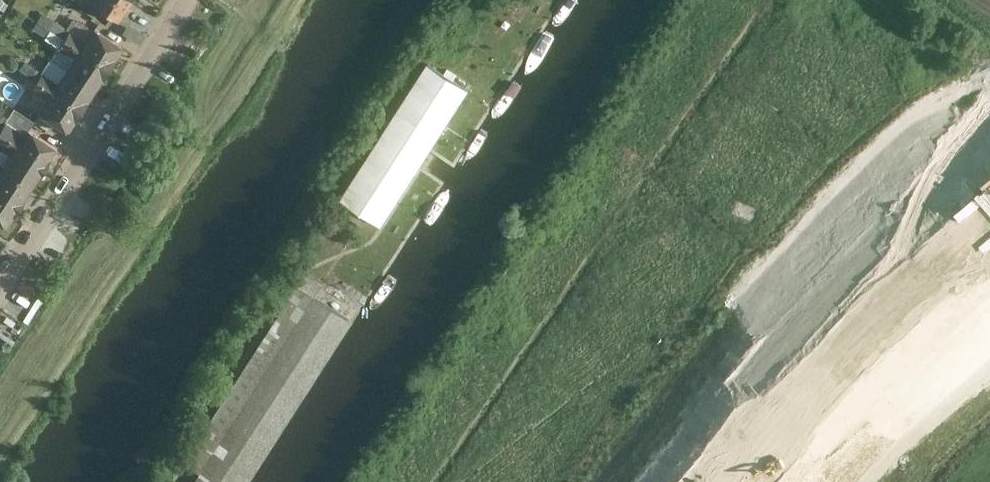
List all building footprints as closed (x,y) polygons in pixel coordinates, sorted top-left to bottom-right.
[(118,22),(133,0),(85,0),(118,22)] [(77,27),(70,38),(115,68),(130,47),(103,28),(95,39),(77,27)] [(73,71),(100,90),(115,68),(70,38),(63,48),(80,60),(73,71)] [(350,202),(391,228),(476,94),(435,69),(350,202)] [(41,83),(85,111),(100,90),(73,71),(65,83),(48,72),(41,83)] [(51,103),(44,112),(71,131),(85,111),(41,83),(34,92),(51,103)] [(1,135),(49,165),(64,143),(36,125),(29,136),(9,124),(1,135)] [(9,167),(37,185),(49,165),(1,135),(0,137),(0,149),(14,158),(9,167)] [(24,203),(37,185),(9,167),(3,176),(0,175),(0,189),(24,203)] [(9,227),(24,203),(0,189),(0,221),(9,227)] [(205,478),(203,481),(256,481),(357,323),(319,299),(302,288),(188,467),(205,478)]
